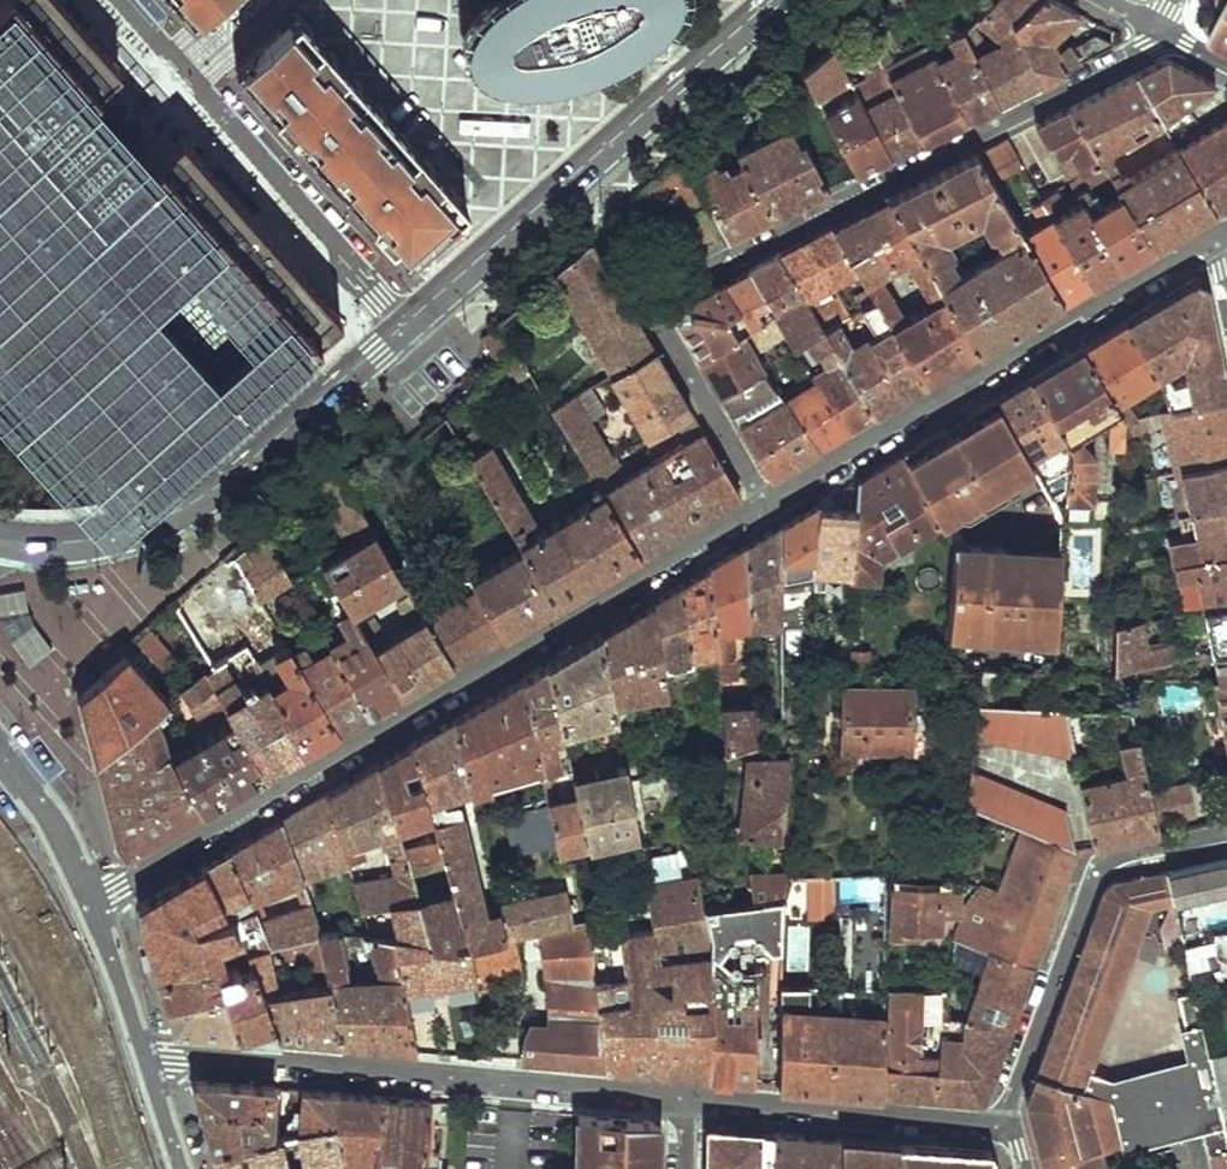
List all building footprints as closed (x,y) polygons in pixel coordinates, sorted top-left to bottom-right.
[(118,66),(60,0),(0,0),(0,170),(25,149),(33,141),(39,136),(51,126),(118,66)] [(193,20),(216,0),(175,0),(193,20)] [(474,35),(472,42),(480,63),(485,67),(491,69),(498,72),(509,74),(527,75),(543,74),(560,70),(577,65),(596,59),(615,51),(628,42),(642,31),(651,25),(658,17),(665,8),(669,1),(670,0),(504,0),(491,12),(481,24),(474,35)] [(996,33),(1009,23),(1038,0),(994,0),(978,19),(996,33)] [(1112,31),(1102,39),(1099,34),(1070,48),(1066,41),(1046,39),(1041,28),(1074,12),(1051,0),(1038,0),(1009,23),(1018,39),(1038,80),(1120,41),(1121,37),(1112,31)] [(909,15),(915,24),(929,8),(923,2),(909,15)] [(1211,39),(1226,47),(1226,9),(1211,39)] [(237,70),(405,259),(467,205),(298,15),(237,70)] [(892,85),(900,79),(867,15),(863,19),(859,23),(871,46),(884,71),(892,85)] [(964,36),(947,22),(937,36),(948,45),(957,62),(939,73),(964,119),(980,111),(996,102),(975,59),(964,36)] [(975,59),(996,102),(1017,91),(1038,80),(1018,39),(975,59)] [(884,71),(871,46),(862,51),(875,75),(884,71)] [(818,97),(850,80),(832,48),(804,73),(818,97)] [(1135,73),(1164,124),(1217,83),(1201,74),(1168,57),(1135,73)] [(939,73),(933,60),(900,79),(892,85),(921,141),(942,130),(964,119),(939,73)] [(181,136),(151,103),(118,66),(51,126),(39,136),(33,141),(25,149),(0,170),(0,296),(95,212),(181,136)] [(892,85),(884,71),(875,75),(868,80),(878,101),(865,108),(892,157),(906,149),(921,141),(892,85)] [(1101,91),(1068,109),(1099,161),(1155,128),(1162,142),(1171,136),(1164,124),(1135,73),(1101,91)] [(865,108),(858,95),(826,112),(860,174),(876,165),(892,157),(865,108)] [(1035,126),(1054,159),(1069,150),(1081,171),(1099,161),(1068,109),(1051,117),(1035,126)] [(1179,150),(1215,214),(1226,207),(1226,121),(1179,150)] [(743,166),(772,219),(800,204),(829,189),(804,141),(800,144),(793,127),(738,156),(743,166)] [(0,296),(0,353),(128,497),(276,366),(280,371),(342,317),(322,295),(181,136),(95,212),(0,296)] [(976,156),(991,183),(1023,168),(1006,140),(991,148),(976,156)] [(1215,214),(1179,150),(1115,187),(1121,195),(1153,250),(1184,232),(1215,214)] [(991,183),(976,156),(932,179),(888,201),(916,249),(948,232),(991,208),(1002,202),(991,183)] [(772,219),(743,166),(719,180),(699,191),(728,243),(750,231),(772,219)] [(719,180),(713,169),(693,181),(699,191),(719,180)] [(1092,286),(1034,187),(1029,179),(1017,185),(1040,225),(1021,235),(1060,305),(1076,295),(1092,286)] [(1075,193),(1080,200),(1064,209),(1051,188),(1047,191),(1043,182),(1034,187),(1092,286),(1106,278),(1136,260),(1153,250),(1121,195),(1099,209),(1085,186),(1075,193)] [(860,216),(832,230),(857,272),(867,289),(879,282),(906,267),(921,258),(916,249),(888,201),(860,216)] [(1002,202),(991,208),(1012,242),(961,272),(951,252),(926,267),(976,355),(1018,330),(1060,305),(1021,235),(1002,202)] [(806,244),(832,287),(857,272),(832,230),(819,237),(806,244)] [(926,267),(951,252),(953,241),(948,232),(916,249),(921,258),(926,267)] [(570,285),(618,369),(653,349),(638,323),(593,243),(562,271),(570,285)] [(793,250),(780,257),(803,301),(832,287),(806,244),(793,250)] [(803,301),(780,257),(764,266),(748,273),(768,304),(774,314),(785,333),(793,346),(809,337),(820,332),(803,301)] [(921,258),(906,267),(929,307),(903,321),(879,282),(867,289),(868,290),(874,300),(924,384),(950,370),(976,355),(926,267),(921,258)] [(745,332),(763,321),(758,312),(768,304),(748,273),(735,280),(723,287),(745,332)] [(1149,370),(1190,353),(1196,374),(1164,380),(1161,375),(1152,377),(1155,382),(1166,409),(1226,397),(1226,393),(1205,285),(1195,280),(1160,300),(1126,320),(1149,370)] [(687,340),(698,357),(745,332),(723,287),(681,309),(676,321),(687,340)] [(860,308),(859,309),(875,337),(852,351),(835,323),(820,332),(874,415),(898,400),(924,384),(874,300),(860,308)] [(745,332),(754,351),(785,333),(774,314),(763,321),(745,332)] [(1080,347),(1112,403),(1155,382),(1152,377),(1149,370),(1126,320),(1103,334),(1080,347)] [(493,328),(480,336),(493,359),(506,351),(493,328)] [(709,376),(719,393),(763,368),(754,351),(745,332),(698,357),(709,376)] [(820,332),(809,337),(826,366),(811,375),(812,376),(818,387),(845,431),(859,423),(874,415),(820,332)] [(1064,506),(1063,526),(1072,526),(1074,510),(1089,510),(1089,461),(1076,436),(1104,422),(1103,446),(1108,447),(1107,462),(1118,462),(1119,433),(1119,418),(1117,413),(1112,403),(1080,347),(1054,363),(1029,378),(1062,436),(1068,447),(1067,462),(1066,480),(1064,506)] [(595,483),(602,495),(636,556),(687,526),(738,495),(675,388),(653,349),(618,369),(612,373),(649,436),(674,421),(688,442),(617,485),(609,472),(618,467),(613,458),(591,419),(607,410),(592,385),(552,409),(587,469),(595,483)] [(719,393),(734,419),(742,414),(739,407),(775,385),(763,368),(719,393)] [(812,376),(781,394),(784,398),(789,405),(818,387),(812,376)] [(993,399),(1026,456),(1062,436),(1029,378),(1010,389),(993,399)] [(818,387),(789,405),(818,447),(831,439),(845,431),(818,387)] [(1119,433),(1162,425),(1173,472),(1183,469),(1226,461),(1226,397),(1166,409),(1130,416),(1119,418),(1119,433)] [(784,398),(738,425),(768,477),(793,462),(818,447),(789,405),(784,398)] [(947,426),(902,452),(940,518),(1031,466),(1026,456),(993,399),(947,426)] [(1119,418),(1130,416),(1126,408),(1117,413),(1119,418)] [(636,556),(602,495),(534,535),(528,525),(535,521),(491,444),(483,448),(474,431),(460,440),(521,547),(554,604),(595,580),(636,556)] [(880,466),(859,479),(858,508),(858,585),(881,585),(883,563),(945,527),(940,518),(902,452),(880,466)] [(1066,480),(1067,462),(1051,461),(1052,479),(1066,480)] [(1183,469),(1192,512),(1226,504),(1226,461),(1183,469)] [(371,537),(326,563),(328,567),(352,614),(387,596),(408,633),(392,639),(375,609),(355,620),(365,639),(396,697),(423,681),(451,665),(427,620),(346,463),(323,483),(350,531),(365,524),(371,537)] [(595,483),(587,469),(576,473),(585,489),(595,483)] [(821,570),(822,589),(833,589),(833,578),(830,568),(851,567),(851,588),(858,587),(858,585),(858,508),(832,508),(830,496),(820,502),(821,570)] [(783,523),(783,572),(794,572),(794,580),(802,580),(802,572),(821,570),(820,502),(801,513),(783,523)] [(1192,512),(1196,537),(1171,543),(1176,563),(1226,553),(1226,504),(1192,512)] [(1178,514),(1187,513),(1185,504),(1176,506),(1178,514)] [(1063,526),(1064,506),(1053,507),(1063,526)] [(1176,515),(1169,516),(1170,523),(1177,523),(1176,515)] [(275,539),(298,583),(328,567),(326,563),(302,517),(275,539)] [(749,620),(749,623),(784,622),(784,595),(783,572),(783,523),(764,535),(745,545),(749,620)] [(263,592),(267,599),(298,583),(275,539),(247,561),(263,592)] [(715,638),(718,671),(729,670),(727,654),(734,651),(730,622),(749,620),(745,545),(727,556),(709,567),(715,638)] [(1060,553),(955,546),(949,629),(1055,636),(1060,553)] [(554,604),(521,547),(471,577),(502,635),(527,620),(554,604)] [(213,579),(230,610),(263,592),(247,561),(243,553),(213,579)] [(1173,564),(1176,581),(1194,578),(1202,607),(1226,603),(1226,553),(1176,563),(1173,564)] [(471,577),(465,564),(451,571),(465,599),(427,620),(451,665),(476,650),(502,635),(471,577)] [(683,582),(693,640),(715,638),(709,567),(696,575),(683,582)] [(651,602),(664,677),(697,670),(693,640),(683,582),(667,592),(651,602)] [(216,673),(245,653),(202,590),(173,609),(216,673)] [(800,725),(803,718),(796,718),(796,692),(800,692),(800,595),(784,595),(784,622),(783,730),(800,725)] [(599,632),(612,699),(657,691),(662,715),(670,714),(664,677),(651,602),(625,617),(599,632)] [(1202,607),(1211,649),(1226,646),(1226,603),(1202,607)] [(1114,625),(1129,622),(1126,614),(1115,615),(1114,625)] [(1114,668),(1182,654),(1180,646),(1164,649),(1163,642),(1143,645),(1137,620),(1129,622),(1114,625),(1114,668)] [(548,663),(562,730),(607,721),(609,727),(616,725),(612,699),(599,632),(573,648),(548,663)] [(396,697),(365,639),(335,655),(366,715),(381,706),(396,697)] [(1211,649),(1216,679),(1226,679),(1226,646),(1211,649)] [(857,666),(873,667),(874,648),(857,647),(857,650),(857,666)] [(296,654),(292,648),(279,656),(289,678),(271,687),(305,751),(320,742),(336,732),(296,654)] [(366,715),(335,655),(314,667),(304,650),(296,654),(336,732),(351,724),(366,715)] [(822,665),(822,653),(814,654),(813,664),(822,665)] [(161,710),(121,659),(108,671),(94,683),(77,697),(85,728),(94,763),(143,724),(161,710)] [(521,678),(539,764),(559,759),(553,732),(562,730),(548,663),(534,671),(521,678)] [(208,674),(173,701),(184,715),(210,700),(220,716),(228,712),(208,674)] [(468,780),(472,800),(489,795),(486,781),(528,771),(531,785),(542,781),(539,764),(521,678),(488,698),(455,717),(468,780)] [(1211,678),(1226,751),(1226,679),(1216,679),(1211,678)] [(235,725),(262,776),(283,764),(305,751),(271,687),(228,712),(235,725)] [(912,692),(847,689),(844,748),(910,750),(912,692)] [(755,738),(753,703),(733,705),(732,699),(721,698),(725,747),(755,738)] [(981,705),(977,736),(1073,756),(1064,708),(981,705)] [(1064,708),(1073,756),(1139,741),(1132,711),(1064,708)] [(412,743),(425,789),(468,780),(455,717),(433,730),(412,743)] [(232,794),(262,776),(235,725),(169,763),(143,724),(94,763),(104,804),(113,842),(123,858),(232,794)] [(677,749),(676,746),(673,729),(659,732),(662,751),(677,749)] [(706,740),(676,746),(677,749),(679,761),(708,752),(706,740)] [(377,763),(396,826),(432,816),(431,807),(425,789),(412,743),(394,753),(377,763)] [(751,757),(741,833),(781,836),(791,758),(751,757)] [(326,794),(347,860),(364,855),(358,838),(380,832),(384,844),(392,841),(397,858),(392,859),(395,871),(354,883),(361,906),(390,897),(415,891),(396,826),(377,763),(351,779),(326,794)] [(636,835),(624,766),(616,768),(617,772),(573,781),(578,798),(588,846),(636,835)] [(1150,793),(1146,770),(1079,784),(1092,849),(1125,842),(1159,834),(1157,822),(1150,793)] [(1002,820),(1076,853),(1069,814),(971,775),(970,778),(967,806),(1002,820)] [(1150,793),(1157,822),(1192,814),(1186,785),(1150,793)] [(304,807),(282,819),(300,876),(347,860),(326,794),(304,807)] [(558,851),(588,846),(578,798),(548,804),(558,851)] [(500,932),(496,912),(480,915),(456,801),(431,807),(432,816),(439,838),(452,886),(455,894),(467,939),(500,932)] [(541,811),(506,820),(514,852),(550,844),(541,811)] [(300,876),(282,819),(256,835),(230,850),(256,908),(265,928),(272,942),(292,937),(304,933),(316,930),(300,876)] [(980,942),(1041,952),(1076,853),(1002,820),(980,942)] [(452,886),(439,838),(424,843),(432,869),(434,869),(441,890),(452,886)] [(217,858),(204,866),(231,919),(256,908),(230,850),(217,858)] [(1176,905),(1226,894),(1226,859),(1219,861),(1169,872),(1176,905)] [(214,959),(225,956),(221,948),(216,950),(206,924),(231,919),(204,866),(138,905),(141,932),(148,954),(156,976),(214,959)] [(1037,1132),(1044,1162),(1100,1150),(1086,1097),(1114,1097),(1118,1111),(1219,1088),(1212,1059),(1199,1004),(1198,999),(1181,1003),(1184,1018),(1190,1016),(1194,1032),(1185,1034),(1191,1063),(1115,1081),(1089,1081),(1153,910),(1176,905),(1169,872),(1118,882),(1109,888),(1104,894),(1066,998),(1029,1101),(1037,1132)] [(703,903),(699,875),(646,886),(654,931),(660,963),(712,955),(703,903)] [(886,875),(808,877),(811,916),(854,919),(853,999),(858,1008),(780,1007),(778,1085),(882,1094),(885,991),(886,875)] [(781,900),(793,877),(752,878),(752,901),(781,900)] [(954,921),(956,888),(892,888),(892,941),(924,941),(925,935),(942,935),(942,921),(954,921)] [(548,921),(569,917),(564,889),(494,905),(496,912),(500,932),(513,930),(548,921)] [(415,891),(390,897),(399,928),(392,930),(402,992),(474,979),(474,975),(469,950),(432,951),(418,900),(415,891)] [(432,951),(469,950),(467,939),(455,894),(418,900),(432,951)] [(733,1080),(755,1082),(759,956),(780,954),(781,900),(752,901),(703,903),(712,955),(711,1079),(733,1080)] [(1161,954),(1178,953),(1178,912),(1160,912),(1161,954)] [(569,917),(548,921),(561,1024),(599,1025),(594,989),(585,913),(569,917)] [(243,938),(248,949),(261,945),(272,942),(265,928),(243,938)] [(316,930),(304,933),(312,973),(325,970),(316,930)] [(368,930),(363,930),(368,942),(374,942),(382,976),(347,978),(336,930),(316,930),(325,970),(326,979),(339,1045),(377,1048),(413,1051),(402,992),(392,930),(368,930)] [(469,950),(474,975),(486,972),(489,983),(523,975),(513,930),(500,932),(467,939),(469,950)] [(660,963),(654,931),(617,938),(624,984),(594,989),(599,1025),(604,1069),(657,1074),(711,1079),(712,955),(660,963)] [(1187,950),(1195,949),(1192,933),(1183,935),(1187,950)] [(243,938),(241,936),(233,940),(238,952),(248,949),(243,938)] [(292,937),(272,942),(276,957),(297,951),(292,937)] [(1031,977),(1041,952),(980,942),(968,1016),(945,1017),(946,991),(885,991),(882,1094),(932,1099),(981,1103),(988,1100),(1031,977)] [(339,1045),(326,979),(278,990),(261,945),(248,949),(254,966),(280,1040),(310,1042),(339,1045)] [(1187,950),(1191,968),(1207,965),(1203,947),(1195,949),(1187,950)] [(280,1040),(254,966),(249,968),(249,973),(222,981),(214,959),(156,976),(160,989),(164,1002),(223,985),(240,1036),(260,1038),(280,1040)] [(240,1036),(223,985),(164,1002),(169,1016),(173,1030),(175,1030),(207,1033),(240,1036)] [(604,1069),(599,1025),(561,1024),(536,1021),(528,1034),(526,1062),(547,1064),(604,1069)] [(1223,1107),(1226,1106),(1226,1056),(1212,1059),(1219,1088),(1223,1107)] [(282,1098),(279,1097),(280,1088),(263,1087),(193,1080),(189,1083),(201,1119),(212,1153),(276,1136),(297,1131),(329,1123),(333,1093),(287,1089),(286,1098),(294,1098),(294,1107),(299,1108),(299,1121),(271,1129),(272,1110),(281,1110),(282,1098)] [(1118,1111),(1125,1144),(1207,1125),(1226,1121),(1223,1107),(1219,1088),(1118,1111)] [(329,1123),(337,1149),(378,1149),(380,1097),(357,1095),(333,1093),(329,1123)] [(427,1150),(430,1101),(406,1099),(380,1097),(378,1149),(377,1168),(425,1168),(427,1150)] [(580,1114),(577,1168),(658,1168),(659,1122),(580,1114)] [(1226,1121),(1207,1125),(1218,1168),(1226,1168),(1226,1126),(1226,1121)] [(282,1157),(276,1136),(212,1153),(217,1168),(318,1168),(341,1163),(337,1149),(329,1123),(297,1131),(305,1158),(296,1160),(295,1155),(282,1157)] [(759,1166),(773,1167),(774,1133),(705,1127),(705,1165),(705,1168),(759,1168),(759,1166)] [(774,1133),(773,1167),(773,1168),(841,1168),(841,1140),(807,1137),(774,1133)] [(900,1145),(871,1142),(841,1140),(841,1168),(904,1168),(900,1145)] [(991,1153),(946,1149),(900,1145),(904,1168),(995,1168),(991,1153)] [(440,1150),(427,1150),(425,1168),(440,1168),(440,1150)] [(1100,1150),(1044,1162),(1046,1168),(1105,1168),(1100,1150)]
